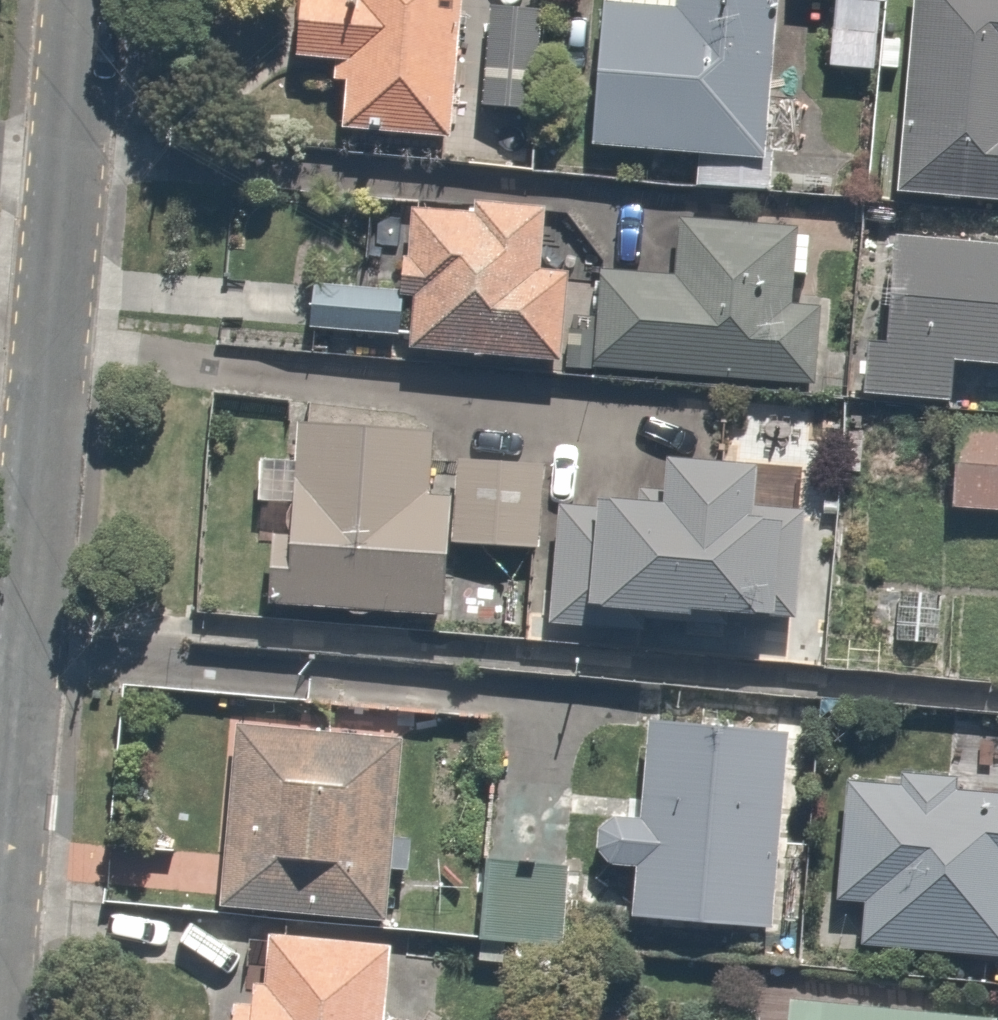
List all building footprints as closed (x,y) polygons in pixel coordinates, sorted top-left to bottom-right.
[(461,0),(286,0),(282,45),(336,50),(329,123),(448,134),(461,0)] [(472,104),(533,111),(546,0),(485,0),(472,104)] [(584,133),(699,145),(696,174),(757,180),(775,0),(598,0),(584,133)] [(880,0),(835,0),(829,52),(874,57),(880,0)] [(892,179),(997,191),(997,0),(912,0),(892,179)] [(549,235),(553,192),(385,177),(378,250),(307,243),(299,331),(578,356),(588,238),(549,235)] [(588,238),(578,356),(817,378),(832,217),(553,192),(549,235),(588,238)] [(869,216),(855,385),(941,392),(945,347),(997,351),(997,226),(869,216)] [(437,608),(443,551),(449,482),(424,480),(430,406),(294,394),(289,451),(257,448),(252,494),(271,496),(263,592),(437,608)] [(954,406),(949,504),(997,507),(997,409),(954,406)] [(548,560),(542,622),(788,644),(806,445),(661,432),(656,483),(601,477),(598,502),(553,498),(548,560)] [(553,498),(558,449),(453,439),(449,482),(443,551),(548,560),(553,498)] [(646,707),(637,800),(597,796),(590,862),(630,866),(627,904),(765,918),(785,721),(646,707)] [(403,731),(231,712),(210,904),(262,910),(382,923),(403,731)] [(849,768),(838,895),(856,897),(853,938),(997,949),(997,780),(849,768)] [(560,862),(475,858),(471,935),(556,939),(560,862)] [(262,910),(254,982),(219,978),(215,1019),(388,1019),(399,925),(382,923),(262,910)] [(991,1000),(776,982),(773,1019),(990,1019),(991,1000)]
